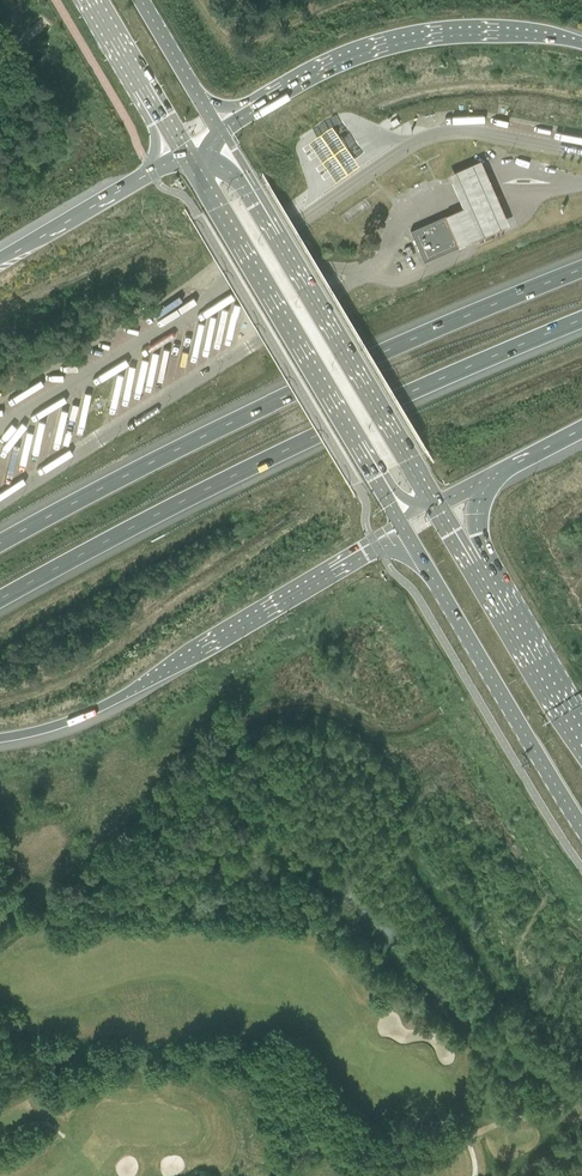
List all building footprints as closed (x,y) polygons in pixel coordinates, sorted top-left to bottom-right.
[(365,164),(337,125),(312,143),(340,182),(365,164)] [(491,180),(483,164),(481,159),(448,173),(456,191),(463,207),(447,214),(461,246),(510,224),(491,180)] [(424,262),(461,246),(447,214),(410,230),(424,262)] [(134,243),(149,238),(146,229),(132,233),(134,243)] [(105,256),(129,244),(126,238),(102,250),(105,256)] [(305,248),(310,244),(306,239),(301,243),(305,248)] [(408,256),(413,254),(410,245),(404,248),(408,256)] [(195,317),(191,336),(182,334),(181,339),(172,337),(170,344),(161,343),(158,360),(150,359),(147,374),(163,377),(164,375),(172,377),(173,373),(183,374),(186,358),(197,360),(198,353),(207,354),(213,321),(195,317)] [(52,378),(89,355),(84,349),(48,372),(52,378)] [(123,376),(115,374),(106,411),(114,413),(121,384),(130,386),(134,368),(125,366),(123,376)] [(8,406),(41,386),(37,379),(4,399),(8,406)] [(84,427),(90,394),(81,392),(79,404),(68,402),(61,441),(70,443),(73,425),(84,427)] [(3,476),(3,472),(14,474),(19,441),(11,440),(11,445),(1,443),(0,447),(0,475),(3,476)] [(432,546),(443,538),(439,533),(428,541),(432,546)]
